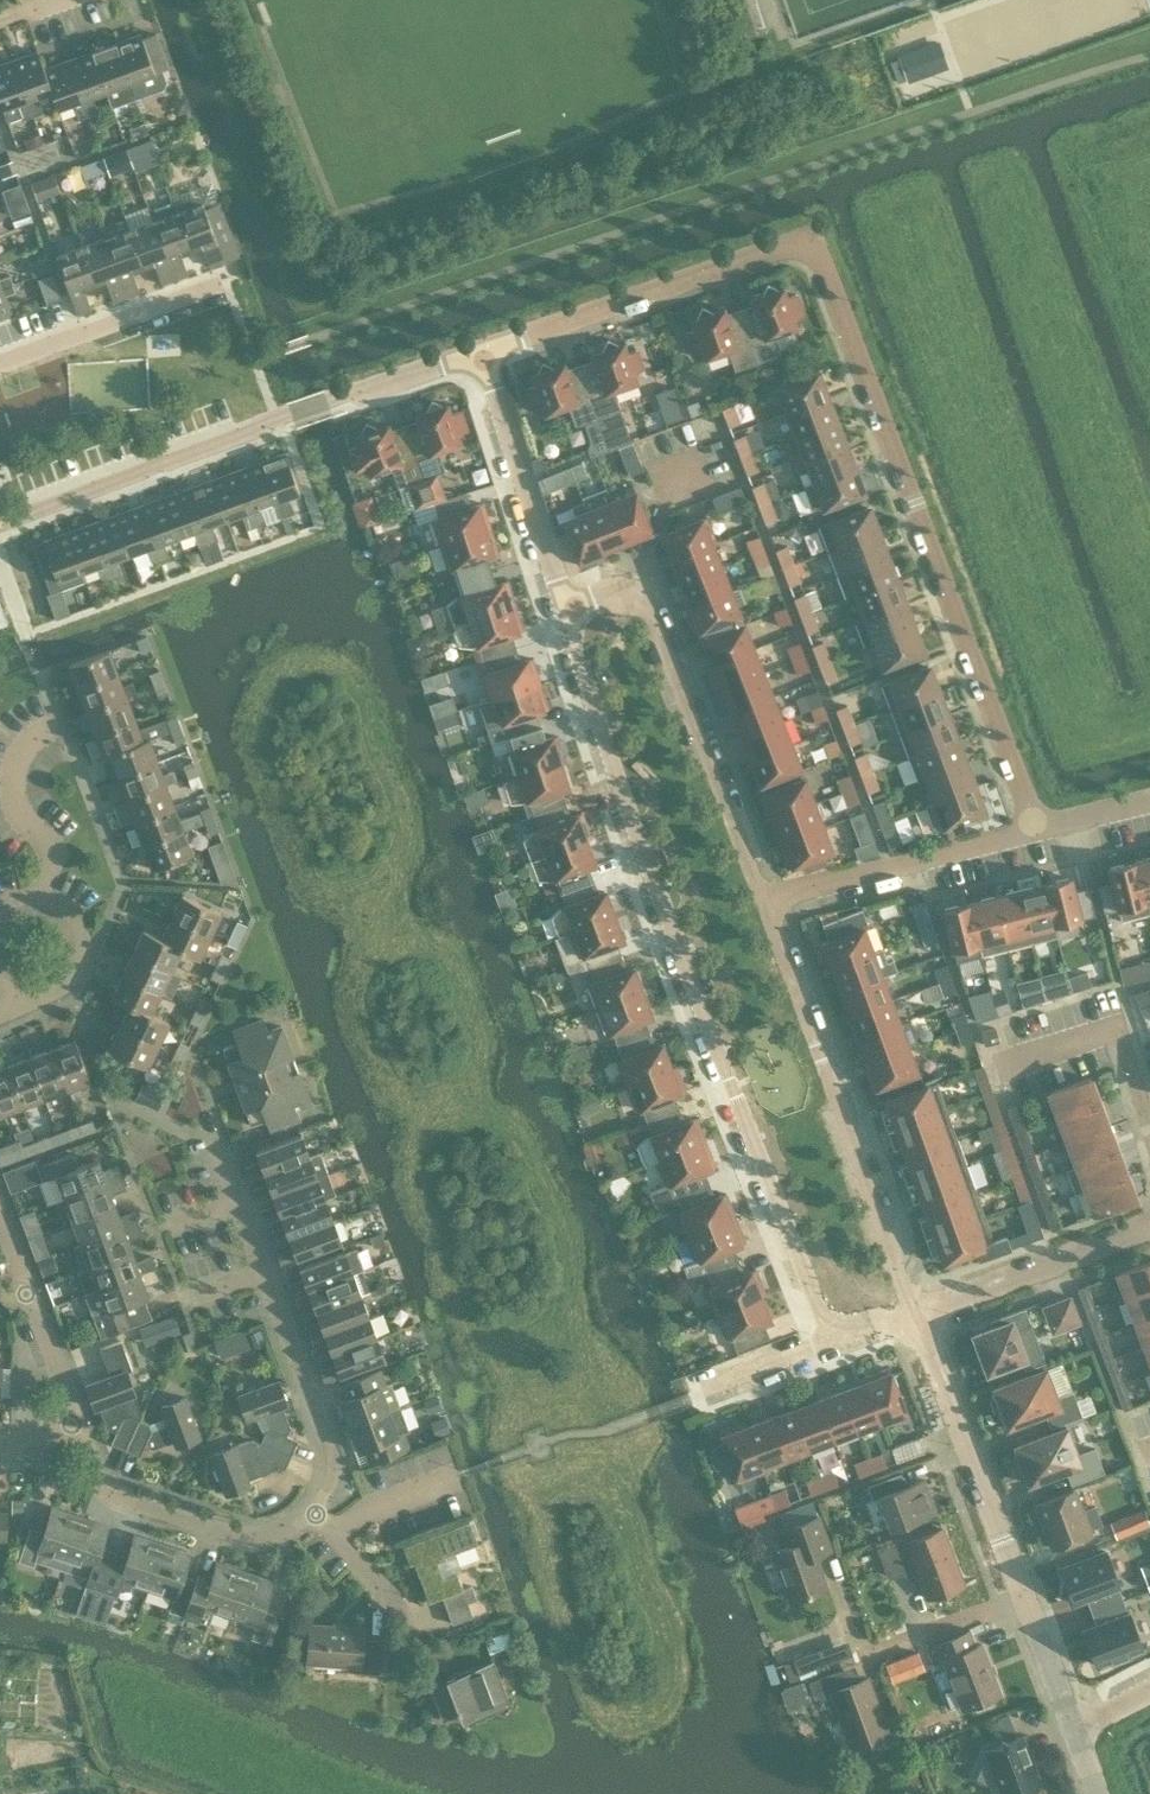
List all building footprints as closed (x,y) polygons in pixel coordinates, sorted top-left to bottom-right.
[(141,33),(116,43),(136,98),(163,88),(167,82),(160,66),(164,65),(153,34),(143,38),(141,33)] [(136,98),(116,43),(92,52),(106,91),(112,107),(136,98)] [(947,68),(938,43),(897,57),(906,82),(947,68)] [(44,70),(45,69),(39,50),(13,60),(33,115),(43,112),(37,95),(50,90),(52,90),(44,70)] [(106,91),(92,52),(68,61),(88,116),(98,112),(92,96),(106,91)] [(13,60),(0,65),(0,99),(8,122),(24,116),(24,119),(33,115),(13,60)] [(52,90),(50,90),(57,109),(73,103),(79,119),(88,116),(68,61),(45,69),(44,70),(52,90)] [(129,127),(133,137),(148,132),(144,122),(129,127)] [(24,139),(28,149),(43,144),(39,134),(24,139)] [(104,157),(96,160),(101,174),(109,171),(104,157)] [(1,178),(17,172),(12,160),(12,161),(0,165),(0,174),(1,178)] [(40,179),(31,183),(37,199),(46,196),(40,179)] [(2,191),(7,204),(25,198),(20,184),(2,191)] [(25,198),(7,204),(12,217),(30,210),(25,198)] [(174,201),(150,210),(155,224),(175,278),(188,273),(182,255),(192,251),(178,212),(174,201)] [(202,203),(178,212),(192,251),(203,247),(210,266),(239,255),(227,221),(222,223),(218,213),(216,208),(214,206),(211,205),(204,208),(202,203)] [(144,269),(126,219),(102,228),(126,296),(140,291),(133,273),(144,269)] [(162,283),(175,278),(155,224),(147,227),(145,223),(130,229),(127,219),(126,219),(144,269),(155,265),(162,283)] [(113,301),(126,296),(102,228),(101,228),(106,241),(98,245),(97,241),(81,247),(96,286),(106,282),(113,301)] [(96,286),(81,247),(57,256),(78,313),(92,308),(85,290),(96,286)] [(34,276),(51,270),(46,256),(29,262),(34,276)] [(47,303),(62,298),(53,273),(38,279),(47,303)] [(13,283),(10,274),(0,278),(0,288),(13,283)] [(13,283),(0,288),(0,316),(11,312),(5,295),(16,291),(13,283)] [(741,313),(758,363),(781,355),(774,335),(798,326),(797,325),(796,325),(793,317),(803,313),(796,294),(786,297),(783,289),(784,288),(784,287),(778,289),(767,284),(762,295),(750,299),(750,300),(751,300),(755,309),(741,313)] [(735,371),(758,363),(741,313),(727,318),(724,309),(725,309),(725,307),(712,312),(702,306),(696,317),(690,319),(691,321),(692,320),(695,329),(685,332),(692,352),(702,348),(705,357),(704,357),(704,359),(728,350),(735,371)] [(609,450),(618,447),(632,441),(614,390),(638,382),(638,380),(636,380),(633,372),(643,368),(636,349),(626,352),(623,344),(624,343),(624,342),(618,344),(607,339),(602,350),(590,354),(590,355),(592,355),(595,364),(581,368),(609,450)] [(590,457),(609,450),(581,368),(567,373),(564,364),(565,364),(565,362),(553,367),(542,362),(537,372),(531,374),(531,376),(533,375),(536,384),(525,387),(532,407),(542,403),(545,412),(544,412),(544,414),(568,406),(575,426),(584,423),(590,440),(587,449),(590,457)] [(771,365),(760,369),(764,380),(775,376),(771,365)] [(787,411),(826,396),(817,371),(778,386),(787,411)] [(674,385),(655,391),(666,423),(685,416),(674,385)] [(836,420),(826,396),(787,411),(796,435),(836,420)] [(419,424),(405,429),(431,503),(432,502),(444,498),(436,474),(445,471),(438,450),(462,442),(462,441),(460,441),(457,433),(467,429),(461,409),(450,413),(447,405),(449,404),(448,403),(442,405),(432,400),(427,410),(414,414),(415,416),(416,415),(419,424)] [(699,401),(687,405),(691,418),(704,413),(699,401)] [(741,422),(734,404),(722,408),(729,426),(741,422)] [(836,420),(796,435),(803,451),(791,455),(794,463),(845,444),(836,420)] [(407,510),(431,503),(405,429),(391,434),(388,425),(390,425),(389,423),(377,427),(366,422),(361,433),(355,435),(355,436),(357,436),(360,444),(349,448),(356,468),(367,464),(369,473),(368,473),(369,475),(392,466),(407,510)] [(741,456),(752,451),(746,433),(734,438),(741,456)] [(632,441),(618,447),(629,475),(643,469),(632,441)] [(845,444),(794,463),(799,475),(810,471),(815,483),(854,468),(845,444)] [(759,469),(752,451),(741,456),(747,473),(759,469)] [(285,452),(260,461),(280,516),(287,514),(293,511),(287,495),(290,495),(299,491),(285,452)] [(538,458),(531,460),(533,466),(535,472),(547,467),(545,461),(538,458)] [(280,516),(260,461),(236,470),(256,525),(266,521),(280,516)] [(569,466),(575,480),(587,475),(581,461),(569,466)] [(547,491),(575,480),(569,466),(541,477),(547,491)] [(815,483),(804,487),(813,512),(863,493),(854,468),(815,483)] [(236,470),(212,479),(226,518),(241,512),(247,528),(256,525),(236,470)] [(226,518),(212,479),(188,487),(208,543),(217,539),(211,523),(226,518)] [(759,504),(771,499),(764,481),(752,485),(759,504)] [(608,496),(610,502),(611,501),(626,540),(651,530),(651,529),(650,529),(633,486),(608,496)] [(717,512),(745,501),(740,486),(712,498),(717,512)] [(199,546),(208,543),(188,487),(164,496),(178,535),(193,530),(199,546)] [(466,491),(444,498),(432,502),(437,516),(432,518),(440,543),(490,527),(490,526),(485,528),(477,504),(471,505),(466,491)] [(178,535),(164,496),(140,505),(160,560),(169,557),(163,541),(178,535)] [(777,517),(771,499),(759,504),(765,521),(777,517)] [(369,500),(358,504),(365,524),(377,520),(369,500)] [(603,549),(626,540),(611,501),(610,502),(587,511),(603,549)] [(150,563),(160,560),(140,505),(116,514),(130,553),(145,547),(150,563)] [(830,524),(819,528),(827,550),(878,531),(868,506),(829,521),(830,524)] [(605,554),(603,549),(587,511),(563,520),(580,565),(605,554)] [(130,553),(116,514),(92,522),(112,578),(121,574),(116,558),(130,553)] [(287,514),(280,516),(287,534),(293,532),(287,514)] [(711,543),(716,541),(706,516),(664,533),(662,533),(672,558),(711,543)] [(102,581),(112,578),(92,522),(68,531),(82,570),(97,565),(102,581)] [(498,552),(490,527),(440,543),(448,569),(453,567),(457,580),(491,570),(487,556),(498,552)] [(82,570),(68,531),(43,540),(63,596),(73,592),(67,576),(82,570)] [(878,531),(827,550),(836,574),(887,555),(878,531)] [(746,540),(751,554),(764,549),(759,535),(746,540)] [(217,539),(208,543),(215,560),(224,557),(217,539)] [(720,566),(711,543),(672,558),(681,582),(720,566)] [(782,567),(794,563),(787,545),(775,550),(782,567)] [(764,549),(751,554),(756,567),(769,562),(764,549)] [(887,555),(836,574),(845,598),(857,594),(896,579),(887,555)] [(801,580),(794,563),(782,567),(789,584),(801,580)] [(691,606),(730,590),(720,566),(681,582),(690,605),(691,606)] [(496,583),(491,570),(457,580),(462,594),(456,596),(447,604),(453,624),(515,605),(507,579),(496,583)] [(765,591),(778,587),(773,573),(760,578),(765,591)] [(866,618),(905,603),(896,579),(857,594),(866,618)] [(691,606),(690,605),(685,607),(699,641),(704,639),(743,623),(730,590),(691,606)] [(801,615),(812,611),(806,593),(794,598),(801,615)] [(914,627),(905,603),(866,618),(855,622),(864,646),(875,642),(914,627)] [(523,630),(515,605),(453,624),(459,645),(472,646),(478,644),(482,658),(516,647),(512,634),(523,630)] [(778,625),(791,620),(786,607),(773,612),(778,625)] [(819,629),(812,611),(801,615),(807,633),(819,629)] [(753,648),(743,623),(704,639),(714,663),(753,648)] [(923,652),(914,627),(875,642),(884,666),(923,652)] [(152,647),(147,634),(137,638),(141,651),(152,647)] [(819,663),(831,658),(824,641),(812,645),(819,663)] [(786,647),(792,660),(804,655),(799,642),(786,647)] [(489,698),(540,682),(532,657),(520,661),(516,647),(482,658),(486,671),(481,673),(489,698)] [(723,687),(762,672),(753,648),(714,663),(723,687)] [(78,688),(118,673),(109,650),(69,664),(78,688)] [(804,655),(792,660),(797,674),(809,669),(804,655)] [(837,677),(831,658),(819,663),(826,681),(837,677)] [(899,705),(938,690),(928,665),(889,680),(899,705)] [(154,685),(165,681),(160,669),(149,673),(154,685)] [(771,696),(762,672),(723,687),(732,711),(771,696)] [(123,686),(118,673),(78,688),(86,711),(136,692),(133,682),(123,686)] [(169,693),(165,681),(154,685),(159,697),(169,693)] [(548,708),(540,682),(489,698),(478,701),(491,741),(507,735),(541,725),(537,711),(548,708)] [(810,708),(822,703),(817,690),(805,694),(810,708)] [(899,705),(890,708),(899,732),(947,714),(938,690),(899,705)] [(137,692),(136,692),(86,711),(95,733),(135,719),(127,696),(137,692)] [(742,735),(781,719),(771,696),(732,711),(742,735)] [(822,703),(810,708),(815,721),(827,717),(822,703)] [(843,726),(855,722),(848,704),(836,708),(843,726)] [(171,730),(181,727),(177,714),(167,718),(171,730)] [(947,714),(899,732),(908,756),(956,738),(947,714)] [(143,740),(135,719),(95,733),(103,756),(150,739),(149,738),(143,740)] [(790,743),(781,719),(742,735),(751,759),(790,743)] [(861,740),(855,722),(843,726),(849,744),(861,740)] [(541,725),(507,735),(511,749),(506,751),(514,776),(565,760),(557,735),(545,738),(541,725)] [(185,740),(181,727),(171,730),(175,743),(185,740)] [(828,757),(840,752),(835,738),(823,743),(828,757)] [(965,762),(956,738),(908,756),(917,780),(926,777),(965,762)] [(150,739),(103,756),(103,757),(110,755),(111,760),(107,761),(113,778),(117,776),(118,777),(158,762),(150,739)] [(800,768),(790,743),(751,759),(761,783),(800,768)] [(861,774),(873,770),(866,752),(855,756),(861,774)] [(188,776),(198,772),(194,760),(184,763),(188,776)] [(532,814),(566,802),(561,789),(567,787),(559,762),(565,761),(565,760),(514,776),(502,780),(509,803),(522,801),(527,800),(532,814)] [(166,784),(158,762),(118,777),(126,799),(166,784)] [(926,777),(935,800),(935,801),(974,786),(965,762),(926,777)] [(879,787),(873,770),(861,774),(868,791),(879,787)] [(202,785),(198,772),(188,776),(193,788),(202,785)] [(841,792),(854,787),(849,774),(836,778),(841,792)] [(769,820),(774,818),(774,817),(813,802),(804,778),(759,794),(769,820)] [(175,807),(166,784),(126,799),(134,822),(175,807)] [(935,801),(935,800),(924,804),(934,830),(944,826),(947,834),(965,827),(962,819),(983,811),(974,786),(935,801)] [(859,801),(854,787),(841,792),(846,805),(859,801)] [(872,803),(877,818),(890,813),(885,798),(872,803)] [(570,816),(566,802),(532,814),(521,818),(524,827),(535,823),(537,829),(531,831),(523,840),(529,859),(585,838),(576,814),(570,816)] [(774,818),(782,840),(783,841),(822,826),(813,802),(774,817),(774,818)] [(205,821),(215,817),(210,805),(201,809),(205,821)] [(180,820),(175,807),(134,822),(143,845),(192,826),(189,817),(180,820)] [(859,845),(873,839),(863,811),(849,816),(859,845)] [(890,813),(877,818),(888,847),(901,842),(890,813)] [(219,829),(215,817),(205,821),(209,833),(219,829)] [(192,827),(192,826),(143,845),(152,868),(192,853),(183,830),(192,827)] [(831,851),(822,826),(783,841),(782,840),(777,842),(787,868),(800,862),(803,871),(832,860),(829,852),(831,851)] [(594,863),(585,838),(529,859),(538,879),(550,880),(555,878),(557,882),(560,891),(593,879),(588,866),(594,863)] [(1135,862),(1147,912),(1149,912),(1149,856),(1146,857),(1146,859),(1135,862)] [(1111,881),(1097,885),(1104,911),(1118,908),(1120,919),(1147,912),(1135,862),(1124,864),(1124,863),(1110,866),(1110,868),(1108,868),(1111,881)] [(231,864),(216,869),(221,882),(235,877),(231,864)] [(1055,881),(1044,884),(1054,926),(1095,916),(1088,887),(1074,890),(1071,877),(1068,878),(1068,877),(1055,880),(1055,881)] [(598,892),(593,879),(560,891),(565,905),(560,906),(551,916),(558,935),(569,931),(613,915),(604,890),(598,892)] [(557,882),(543,887),(547,896),(560,891),(557,882)] [(1032,886),(1019,889),(1032,943),(1057,937),(1054,926),(1044,884),(1032,887),(1032,886)] [(1005,894),(994,897),(1007,949),(1032,943),(1019,889),(1005,892),(1005,894)] [(172,917),(210,935),(221,913),(182,894),(172,917)] [(980,900),(969,903),(982,955),(1007,949),(994,897),(994,895),(980,899),(980,900)] [(919,934),(934,929),(924,900),(909,906),(919,934)] [(945,909),(942,910),(955,962),(982,955),(969,903),(958,906),(957,904),(944,907),(945,909)] [(833,967),(832,966),(871,951),(863,929),(868,927),(861,910),(862,910),(862,908),(821,923),(822,924),(823,924),(829,939),(818,943),(827,969),(833,967)] [(583,954),(588,968),(621,955),(616,942),(622,940),(613,915),(569,931),(578,956),(583,954)] [(200,957),(210,935),(172,917),(161,939),(182,949),(200,957)] [(241,936),(247,925),(237,921),(232,932),(241,936)] [(938,941),(934,929),(919,934),(924,946),(938,941)] [(161,939),(143,930),(132,954),(171,972),(182,949),(161,939)] [(880,975),(871,951),(832,966),(833,967),(841,990),(880,975)] [(171,972),(132,954),(122,974),(161,992),(171,997),(181,977),(171,972)] [(216,965),(225,969),(230,958),(221,954),(216,965)] [(621,955),(588,968),(593,981),(588,983),(597,1008),(641,991),(632,967),(626,969),(621,955)] [(938,982),(951,977),(946,963),(934,968),(938,982)] [(1135,963),(1119,968),(1123,985),(1139,981),(1135,963)] [(220,981),(225,969),(216,965),(211,976),(220,981)] [(1089,967),(1066,973),(1070,993),(1093,986),(1089,967)] [(151,1014),(161,992),(122,974),(112,996),(130,1004),(151,1014)] [(889,1000),(880,975),(841,990),(850,1014),(889,1000)] [(956,991),(951,977),(938,982),(943,995),(956,991)] [(1058,986),(1044,990),(1047,1000),(1061,996),(1058,986)] [(1135,993),(1139,1008),(1149,1005),(1149,993),(1148,989),(1135,993)] [(1044,990),(1030,994),(1033,1004),(1047,1000),(1044,990)] [(651,1016),(641,991),(597,1008),(606,1033),(611,1031),(616,1044),(649,1032),(645,1018),(651,1016)] [(195,1009),(205,1013),(210,1002),(200,998),(195,1009)] [(859,1038),(898,1023),(889,1000),(850,1014),(859,1038)] [(1009,1001),(995,1005),(998,1015),(1012,1011),(1009,1001)] [(151,1014),(130,1004),(120,1026),(158,1045),(169,1023),(151,1014)] [(995,1005),(981,1009),(984,1019),(998,1015),(995,1005)] [(199,1025),(205,1013),(195,1009),(190,1020),(199,1025)] [(955,1030),(968,1025),(963,1012),(951,1016),(955,1030)] [(237,1042),(223,1047),(223,1048),(252,1124),(265,1119),(270,1131),(301,1119),(297,1108),(311,1102),(282,1025),(268,1031),(264,1018),(232,1030),(237,1042)] [(859,1038),(868,1061),(868,1062),(907,1048),(898,1023),(859,1038)] [(973,1039),(968,1025),(955,1030),(960,1044),(973,1039)] [(148,1068),(158,1045),(120,1026),(109,1049),(148,1068)] [(994,1027),(981,1030),(984,1044),(998,1041),(994,1027)] [(626,1085),(675,1065),(670,1067),(660,1043),(654,1045),(649,1032),(616,1044),(622,1058),(616,1060),(626,1085)] [(53,1049),(68,1089),(91,1080),(75,1040),(53,1049)] [(180,1042),(175,1053),(183,1057),(189,1046),(180,1042)] [(916,1071),(907,1048),(868,1062),(868,1061),(862,1063),(872,1089),(885,1084),(890,1097),(923,1086),(917,1070),(916,1071)] [(44,1098),(68,1089),(53,1049),(29,1057),(44,1098)] [(183,1057),(175,1053),(170,1063),(178,1068),(183,1057)] [(44,1098),(29,1057),(7,1066),(22,1106),(44,1098)] [(685,1090),(675,1065),(626,1085),(636,1109),(641,1107),(646,1121),(679,1108),(674,1094),(685,1090)] [(983,1095),(992,1092),(982,1065),(973,1068),(983,1095)] [(22,1106),(7,1066),(0,1068),(0,1114),(22,1106)] [(1049,1092),(1058,1116),(1099,1102),(1090,1077),(1049,1092)] [(890,1097),(886,1099),(890,1107),(878,1111),(892,1149),(903,1146),(908,1161),(897,1164),(911,1203),(922,1200),(927,1214),(916,1218),(930,1257),(941,1253),(944,1262),(975,1251),(994,1244),(993,1239),(936,1080),(923,1086),(890,1097)] [(164,1094),(147,1086),(140,1099),(157,1107),(164,1094)] [(1001,1119),(992,1092),(983,1095),(992,1122),(1001,1119)] [(1058,1116),(1067,1140),(1108,1125),(1099,1102),(1058,1116)] [(1025,1127),(1017,1105),(1007,1108),(1015,1130),(1025,1127)] [(684,1121),(679,1108),(646,1121),(651,1134),(646,1136),(636,1146),(644,1165),(656,1161),(705,1141),(695,1116),(684,1121)] [(80,1124),(83,1134),(95,1129),(91,1119),(80,1124)] [(1011,1146),(1001,1119),(992,1122),(1002,1149),(1011,1146)] [(72,1138),(83,1134),(80,1124),(68,1128),(72,1138)] [(1067,1140),(1078,1166),(1118,1151),(1108,1125),(1067,1140)] [(1033,1150),(1025,1127),(1015,1130),(1024,1154),(1033,1150)] [(250,1179),(265,1173),(265,1172),(309,1156),(301,1134),(257,1151),(261,1161),(246,1167),(250,1179)] [(35,1141),(38,1150),(53,1145),(49,1135),(35,1141)] [(38,1150),(35,1141),(23,1145),(20,1139),(0,1146),(0,1162),(1,1164),(38,1150)] [(715,1166),(705,1141),(656,1161),(665,1184),(648,1191),(655,1207),(676,1198),(676,1197),(709,1183),(704,1170),(715,1166)] [(1020,1173),(1011,1146),(1002,1149),(1011,1176),(1020,1173)] [(1042,1176),(1033,1150),(1024,1154),(1033,1179),(1042,1176)] [(1078,1166),(1086,1189),(1127,1175),(1118,1151),(1078,1166)] [(265,1172),(265,1173),(269,1182),(254,1188),(258,1200),(273,1195),(273,1194),(328,1174),(320,1152),(309,1156),(265,1172)] [(65,1198),(122,1177),(118,1164),(102,1170),(98,1159),(75,1168),(70,1154),(42,1164),(47,1179),(57,1175),(65,1198)] [(1030,1200),(1020,1173),(1011,1176),(1021,1203),(1030,1200)] [(266,1222),(281,1216),(281,1215),(325,1199),(335,1195),(328,1174),(273,1194),(273,1195),(277,1204),(262,1210),(266,1222)] [(1086,1189),(1096,1214),(1136,1199),(1127,1175),(1086,1189)] [(1042,1176),(1033,1179),(1042,1204),(1051,1201),(1042,1176)] [(127,1188),(122,1177),(65,1198),(73,1221),(115,1205),(111,1194),(127,1188)] [(714,1197),(709,1183),(676,1197),(676,1198),(681,1210),(676,1212),(685,1237),(735,1217),(725,1192),(714,1197)] [(274,1243),(289,1237),(333,1220),(325,1199),(281,1215),(281,1216),(285,1225),(269,1231),(274,1243)] [(1030,1200),(1021,1203),(1016,1204),(1026,1231),(1007,1238),(1010,1247),(1043,1235),(1030,1200)] [(1051,1201),(1042,1204),(1051,1230),(1061,1227),(1051,1201)] [(119,1216),(115,1205),(73,1221),(82,1243),(139,1222),(135,1210),(119,1216)] [(745,1242),(735,1217),(685,1237),(695,1261),(683,1266),(688,1279),(706,1272),(739,1259),(734,1246),(745,1242)] [(289,1237),(293,1247),(277,1252),(282,1264),(341,1242),(333,1220),(289,1237)] [(143,1234),(139,1222),(82,1243),(73,1246),(81,1269),(132,1250),(128,1240),(143,1234)] [(383,1243),(379,1233),(369,1236),(373,1247),(383,1243)] [(1005,1235),(993,1239),(994,1244),(975,1251),(977,1259),(1010,1247),(1007,1238),(1005,1235)] [(44,1245),(33,1248),(37,1259),(48,1255),(44,1245)] [(136,1261),(132,1250),(81,1269),(76,1271),(85,1294),(156,1267),(151,1255),(136,1261)] [(294,1296),(309,1290),(353,1273),(345,1251),(300,1268),(304,1278),(289,1284),(294,1296)] [(52,1255),(38,1261),(43,1275),(57,1269),(52,1255)] [(715,1312),(765,1293),(755,1268),(744,1273),(739,1259),(706,1272),(711,1286),(705,1288),(715,1312)] [(1118,1273),(1127,1297),(1149,1289),(1149,1260),(1118,1273)] [(160,1279),(156,1267),(85,1294),(101,1337),(151,1318),(144,1298),(149,1296),(145,1285),(160,1279)] [(302,1317),(317,1312),(317,1311),(361,1295),(353,1273),(309,1290),(312,1300),(297,1305),(302,1317)] [(63,1292),(58,1278),(46,1283),(51,1297),(63,1292)] [(1086,1285),(1077,1288),(1085,1311),(1095,1308),(1086,1285)] [(1127,1298),(1136,1322),(1149,1317),(1149,1289),(1127,1298)] [(765,1294),(765,1293),(715,1312),(725,1337),(730,1335),(736,1349),(769,1336),(763,1322),(769,1320),(760,1296),(765,1294)] [(310,1339),(325,1333),(325,1332),(369,1316),(361,1295),(317,1311),(317,1312),(320,1321),(305,1327),(310,1339)] [(1081,1323),(1071,1295),(1042,1306),(1052,1334),(1081,1323)] [(987,1375),(1023,1362),(1025,1369),(1045,1361),(1025,1308),(990,1321),(993,1328),(972,1335),(980,1356),(977,1357),(982,1373),(986,1372),(987,1375)] [(1095,1308),(1085,1311),(1094,1334),(1104,1331),(1095,1308)] [(174,1315),(150,1324),(157,1342),(180,1333),(174,1315)] [(318,1360),(333,1354),(377,1337),(369,1316),(325,1332),(325,1333),(328,1342),(313,1348),(318,1360)] [(1136,1322),(1146,1347),(1149,1346),(1149,1317),(1136,1322)] [(1104,1331),(1094,1334),(1104,1359),(1113,1356),(1104,1331)] [(385,1359),(377,1337),(333,1354),(336,1364),(321,1369),(325,1381),(385,1359)] [(111,1375),(86,1384),(87,1386),(87,1385),(95,1406),(95,1408),(100,1406),(108,1428),(116,1431),(111,1442),(125,1449),(139,1419),(134,1416),(142,1413),(135,1392),(134,1392),(126,1371),(127,1371),(127,1370),(132,1368),(122,1340),(100,1348),(111,1375)] [(1123,1380),(1113,1356),(1104,1359),(1113,1384),(1123,1380)] [(866,1381),(880,1420),(905,1411),(888,1367),(863,1376),(865,1382),(866,1381)] [(995,1393),(991,1398),(996,1412),(1002,1413),(1007,1425),(1044,1412),(1050,1427),(1082,1415),(1072,1390),(1055,1397),(1044,1368),(993,1388),(995,1393)] [(349,1425),(400,1406),(391,1382),(385,1384),(380,1370),(340,1385),(346,1399),(340,1401),(349,1425)] [(261,1440),(291,1454),(298,1440),(286,1435),(290,1427),(282,1405),(287,1404),(287,1402),(286,1402),(278,1381),(279,1381),(278,1380),(264,1385),(258,1379),(251,1382),(251,1390),(238,1395),(239,1396),(247,1417),(247,1418),(265,1412),(271,1428),(265,1430),(261,1440)] [(1123,1380),(1113,1384),(1123,1410),(1132,1406),(1123,1380)] [(866,1381),(865,1382),(842,1390),(856,1429),(880,1420),(866,1381)] [(856,1429),(842,1390),(818,1399),(832,1438),(856,1429)] [(435,1395),(423,1400),(429,1414),(441,1409),(435,1395)] [(139,1419),(125,1449),(140,1456),(145,1444),(153,1448),(174,1440),(176,1445),(177,1444),(199,1436),(199,1437),(200,1436),(185,1396),(184,1397),(163,1405),(161,1406),(168,1423),(151,1430),(149,1423),(139,1419)] [(832,1438),(818,1399),(794,1408),(808,1447),(832,1438)] [(409,1431),(400,1406),(349,1425),(358,1450),(364,1448),(369,1462),(409,1447),(404,1433),(409,1431)] [(808,1447),(794,1408),(770,1417),(784,1457),(808,1447)] [(770,1417),(747,1426),(746,1426),(760,1465),(761,1465),(784,1457),(770,1417)] [(746,1426),(747,1426),(745,1421),(718,1431),(720,1437),(722,1437),(724,1442),(722,1443),(718,1446),(714,1450),(713,1456),(717,1465),(721,1468),(727,1469),(732,1468),(733,1468),(735,1473),(734,1474),(736,1481),(763,1471),(761,1465),(760,1465),(746,1426)] [(1094,1447),(1077,1454),(1066,1426),(1015,1445),(1017,1451),(1013,1456),(1018,1470),(1024,1471),(1028,1482),(1065,1468),(1071,1484),(1103,1472),(1094,1447)] [(896,1461),(924,1451),(919,1436),(890,1447),(896,1461)] [(285,1468),(291,1454),(261,1440),(260,1442),(252,1438),(235,1445),(235,1444),(234,1445),(213,1453),(211,1453),(226,1493),(228,1492),(227,1492),(248,1484),(248,1485),(250,1484),(248,1479),(269,1471),(273,1463),(285,1468)] [(881,1453),(867,1458),(872,1470),(885,1465),(881,1453)] [(872,1470),(867,1458),(854,1463),(858,1475),(872,1470)] [(832,1471),(819,1476),(824,1488),(837,1483),(832,1471)] [(890,1528),(935,1511),(923,1478),(904,1485),(899,1472),(867,1485),(872,1499),(878,1497),(890,1528)] [(824,1488),(819,1476),(805,1481),(810,1493),(824,1488)] [(771,1494),(776,1506),(789,1501),(785,1489),(771,1494)] [(1072,1489),(1036,1502),(1053,1548),(1089,1535),(1087,1528),(1101,1523),(1094,1504),(1079,1509),(1072,1489)] [(759,1512),(776,1506),(771,1494),(755,1500),(759,1512)] [(12,1499),(12,1515),(23,1516),(23,1499),(12,1499)] [(62,1568),(80,1516),(53,1507),(43,1536),(29,1532),(19,1560),(34,1565),(36,1559),(62,1568)] [(1109,1522),(1116,1538),(1149,1526),(1149,1514),(1147,1507),(1109,1522)] [(814,1554),(829,1549),(817,1515),(783,1527),(789,1545),(773,1551),(790,1599),(826,1586),(814,1554)] [(98,1597),(111,1559),(98,1555),(108,1525),(80,1516),(62,1568),(89,1577),(84,1592),(98,1597)] [(429,1602),(443,1597),(452,1623),(473,1615),(468,1602),(477,1599),(472,1585),(463,1589),(457,1573),(444,1578),(438,1562),(446,1559),(445,1556),(478,1544),(469,1521),(408,1544),(429,1602)] [(953,1587),(962,1583),(942,1528),(906,1541),(904,1536),(876,1547),(886,1575),(914,1564),(926,1597),(935,1593),(936,1594),(941,1596),(946,1595),(950,1592),(953,1587)] [(125,1564),(111,1559),(98,1597),(99,1597),(102,1588),(116,1593),(118,1587),(128,1591),(130,1583),(147,1588),(162,1544),(135,1534),(125,1564)] [(184,1616),(194,1587),(180,1582),(190,1553),(162,1544),(147,1588),(174,1597),(169,1611),(184,1616)] [(1090,1612),(1123,1600),(1118,1587),(1119,1587),(1106,1551),(1060,1568),(1074,1604),(1085,1599),(1090,1612)] [(207,1592),(194,1587),(184,1616),(207,1624),(212,1610),(230,1616),(245,1571),(217,1562),(207,1592)] [(272,1580),(245,1571),(230,1616),(256,1625),(251,1638),(266,1643),(276,1615),(262,1610),(272,1580)] [(1095,1625),(1083,1629),(1096,1665),(1142,1648),(1129,1612),(1128,1612),(1123,1600),(1090,1612),(1095,1625)] [(307,1662),(345,1665),(344,1670),(380,1673),(382,1640),(364,1638),(365,1628),(310,1624),(307,1662)] [(988,1697),(999,1692),(980,1643),(974,1645),(968,1630),(928,1645),(934,1662),(943,1659),(961,1707),(973,1703),(975,1708),(990,1702),(988,1697)] [(822,1648),(793,1659),(798,1673),(827,1663),(822,1648)] [(489,1702),(506,1695),(493,1662),(451,1678),(450,1676),(446,1678),(447,1682),(430,1689),(442,1720),(459,1713),(462,1720),(465,1718),(464,1717),(491,1707),(489,1702)] [(851,1748),(888,1735),(866,1677),(846,1684),(841,1669),(808,1681),(814,1697),(830,1691),(851,1748)] [(1008,1712),(997,1717),(1004,1734),(1015,1730),(1008,1712)] [(1039,1780),(1032,1762),(1024,1758),(1017,1738),(1025,1735),(1025,1733),(984,1749),(988,1760),(981,1763),(975,1778),(989,1784),(996,1782),(1001,1793),(1033,1793),(1039,1780)]
